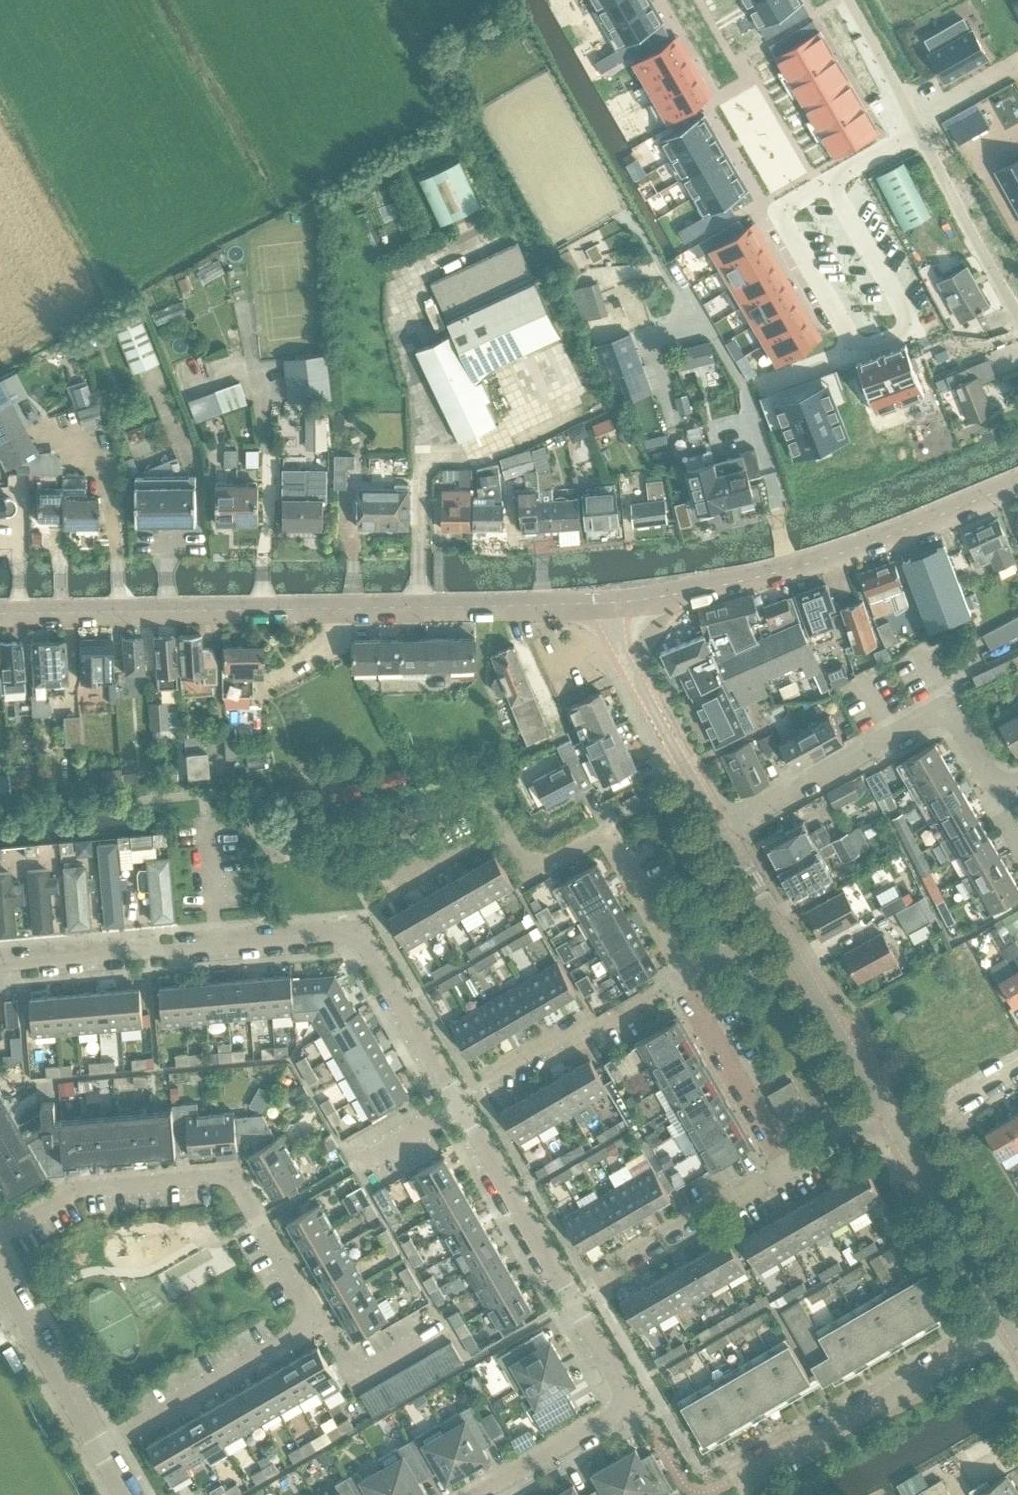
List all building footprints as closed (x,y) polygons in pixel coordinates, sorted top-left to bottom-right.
[(597,9),(598,9),(614,0),(592,0),(597,9)] [(593,11),(604,30),(652,3),(650,0),(614,0),(598,9),(597,9),(593,11)] [(748,8),(759,27),(760,28),(767,24),(774,20),(781,15),(789,11),(796,7),(803,3),(803,2),(802,2),(801,0),(762,0),(748,8)] [(652,3),(604,30),(616,50),(624,46),(633,40),(643,35),(652,29),(662,23),(663,23),(663,21),(663,22),(652,3)] [(803,3),(796,7),(802,17),(809,13),(803,3)] [(796,7),(789,11),(795,22),(802,17),(796,7)] [(789,11),(781,15),(787,26),(795,22),(789,11)] [(781,15),(774,20),(780,30),(787,26),(781,15)] [(932,53),(930,53),(946,81),(987,58),(972,30),(970,31),(963,19),(940,32),(947,44),(932,53)] [(774,20),(767,24),(773,34),(780,30),(774,20)] [(813,20),(806,24),(812,34),(819,30),(813,20)] [(662,23),(652,29),(658,39),(668,34),(662,23)] [(767,24),(760,28),(766,38),(773,34),(767,24)] [(806,24),(798,28),(804,39),(812,34),(806,24)] [(798,28),(791,32),(797,43),(804,39),(798,28)] [(652,29),(643,35),(649,45),(658,39),(652,29)] [(783,51),(776,55),(783,69),(798,94),(805,106),(849,81),(819,30),(812,34),(804,39),(797,43),(790,47),(783,51)] [(791,32),(784,37),(790,47),(797,43),(791,32)] [(643,35),(633,40),(639,50),(649,45),(643,35)] [(784,37),(777,41),(783,51),(790,47),(784,37)] [(674,39),(635,62),(646,81),(685,59),(674,39)] [(633,40),(624,46),(630,56),(639,50),(633,40)] [(777,41),(770,45),(776,55),(783,51),(777,41)] [(616,50),(614,51),(620,61),(630,56),(624,46),(616,50)] [(614,51),(604,56),(611,67),(620,61),(614,51)] [(604,56),(595,62),(601,73),(611,67),(604,56)] [(646,81),(632,89),(643,107),(648,104),(656,99),(657,100),(696,77),(685,59),(646,81)] [(656,99),(648,104),(660,125),(697,103),(707,97),(696,77),(657,100),(656,99)] [(849,81),(805,106),(812,118),(827,144),(835,157),(878,132),(849,81)] [(980,109),(950,126),(960,143),(990,126),(980,109)] [(703,115),(660,140),(661,141),(671,158),(671,159),(715,134),(704,116),(704,115),(704,114),(703,115)] [(634,128),(623,135),(631,149),(642,142),(634,128)] [(671,158),(667,161),(679,181),(683,179),(682,177),(726,152),(715,134),(671,159),(671,158)] [(726,152),(682,177),(683,179),(693,196),(736,171),(726,152)] [(996,171),(1017,210),(1017,159),(996,171)] [(459,161),(420,179),(441,225),(480,206),(459,161)] [(904,161),(876,176),(904,230),(932,215),(904,161)] [(736,171),(693,196),(704,215),(704,216),(708,214),(718,208),(728,202),(748,191),(747,190),(736,171)] [(728,202),(718,208),(724,218),(734,213),(734,212),(728,202)] [(718,208),(708,214),(714,224),(724,218),(718,208)] [(704,216),(698,219),(704,230),(714,224),(708,214),(704,216)] [(698,219),(688,225),(694,236),(704,230),(698,219)] [(738,219),(729,225),(735,235),(744,230),(739,220),(738,219)] [(688,225),(678,231),(685,241),(694,236),(688,225)] [(729,225),(719,230),(726,241),(735,235),(729,225)] [(716,246),(707,251),(707,252),(719,272),(723,269),(722,268),(762,245),(751,226),(744,230),(735,235),(726,241),(716,246)] [(719,230),(710,236),(716,246),(726,241),(719,230)] [(710,236),(701,241),(707,252),(707,251),(716,246),(710,236)] [(701,241),(691,247),(692,247),(697,257),(707,252),(701,241)] [(454,333),(418,350),(459,441),(496,424),(484,399),(489,397),(482,382),(478,384),(476,381),(492,367),(561,335),(536,281),(518,242),(431,282),(449,320),(454,333)] [(762,245),(722,268),(723,269),(733,286),(772,264),(762,245)] [(675,260),(667,264),(681,290),(689,285),(675,260)] [(772,264),(733,286),(744,305),(783,282),(772,264)] [(960,319),(988,304),(967,267),(940,282),(960,319)] [(744,305),(740,307),(752,328),(756,325),(755,324),(794,301),(783,282),(744,305)] [(794,301),(755,324),(756,325),(766,343),(805,320),(794,301)] [(160,362),(138,307),(111,317),(133,373),(160,362)] [(805,320),(766,343),(777,363),(816,340),(805,320)] [(631,334),(594,347),(606,380),(611,378),(620,403),(652,392),(631,334)] [(67,357),(79,350),(71,336),(59,342),(60,343),(67,357)] [(710,342),(676,350),(681,371),(715,362),(710,342)] [(857,361),(857,362),(857,363),(857,364),(861,374),(857,376),(862,390),(866,388),(875,412),(876,412),(876,411),(880,409),(882,414),(896,408),(894,404),(904,401),(905,405),(919,400),(918,396),(923,394),(923,395),(924,394),(915,370),(919,369),(914,355),(910,356),(906,346),(906,345),(905,344),(905,345),(891,350),(883,353),(880,354),(872,357),(858,362),(857,361)] [(945,348),(934,353),(939,366),(950,361),(945,348)] [(740,349),(732,354),(736,361),(744,356),(740,349)] [(324,355),(294,358),(298,401),(324,399),(328,398),(324,355)] [(744,356),(736,361),(742,371),(746,369),(748,361),(745,356),(744,356)] [(970,421),(992,412),(977,376),(970,379),(965,368),(946,375),(951,386),(955,384),(970,421)] [(760,398),(759,398),(771,431),(784,426),(795,456),(812,449),(829,443),(846,437),(835,406),(848,402),(840,381),(837,372),(836,370),(760,398)] [(0,378),(0,405),(10,399),(25,391),(14,371),(0,378)] [(1008,380),(1012,391),(1017,388),(1017,377),(1017,376),(1008,380)] [(932,379),(923,382),(927,393),(936,390),(932,379)] [(240,382),(215,391),(223,412),(247,404),(240,382)] [(88,385),(73,390),(79,407),(93,402),(88,385)] [(215,391),(191,400),(199,421),(223,412),(215,391)] [(690,411),(686,396),(675,399),(678,413),(690,411)] [(0,405),(0,460),(5,470),(14,465),(17,475),(36,474),(60,474),(61,474),(59,451),(38,452),(10,399),(0,405)] [(97,404),(77,411),(83,428),(102,422),(98,412),(99,412),(97,404)] [(345,414),(332,415),(333,431),(346,430),(345,414)] [(611,417),(592,425),(596,437),(616,429),(611,417)] [(328,418),(309,418),(309,449),(327,449),(328,418)] [(574,441),(589,433),(583,423),(568,430),(574,441)] [(545,447),(535,450),(539,489),(543,529),(580,527),(576,498),(566,499),(564,496),(556,496),(554,500),(553,500),(552,489),(545,447)] [(753,497),(749,479),(762,476),(755,448),(742,452),(742,455),(716,461),(726,504),(753,497)] [(225,467),(237,467),(237,450),(225,450),(225,467)] [(246,467),(258,467),(258,450),(246,450),(246,467)] [(531,451),(501,460),(505,478),(517,474),(524,472),(526,488),(519,489),(524,530),(543,529),(539,489),(535,450),(531,451)] [(198,475),(189,476),(180,455),(142,471),(144,476),(137,476),(138,526),(198,525),(198,475)] [(347,469),(356,469),(355,455),(336,455),(334,489),(348,489),(347,469)] [(698,511),(726,504),(716,461),(688,468),(698,511)] [(500,504),(501,485),(499,464),(477,470),(480,496),(474,496),(474,528),(503,529),(503,504),(500,504)] [(280,502),(280,512),(284,512),(283,528),(287,528),(287,532),(300,532),(300,528),(323,529),(324,500),(327,500),(328,470),(307,470),(307,486),(284,485),(284,500),(284,502),(280,502)] [(471,470),(458,470),(459,486),(472,486),(471,470)] [(85,473),(60,474),(60,480),(61,487),(62,487),(62,519),(61,519),(61,522),(61,526),(97,526),(97,496),(85,497),(85,473)] [(60,474),(36,474),(36,487),(37,522),(61,522),(61,519),(62,519),(62,487),(61,487),(60,480),(60,474)] [(635,525),(667,521),(661,480),(647,482),(649,501),(632,503),(635,525)] [(217,525),(238,525),(237,483),(217,483),(217,525)] [(238,525),(259,525),(259,483),(237,483),(238,525)] [(408,528),(409,484),(395,483),(395,490),(359,489),(358,527),(408,528)] [(586,526),(618,523),(615,484),(600,485),(601,494),(583,495),(586,526)] [(6,515),(9,514),(11,513),(13,511),(15,508),(15,505),(15,502),(13,500),(11,498),(9,496),(6,496),(6,486),(0,486),(0,515),(6,515)] [(470,502),(470,492),(444,491),(444,529),(471,530),(472,502),(470,502)] [(686,503),(675,506),(681,530),(692,527),(686,503)] [(997,521),(965,535),(974,554),(970,556),(975,567),(979,566),(991,561),(996,571),(1015,562),(997,521)] [(40,533),(31,533),(31,542),(41,542),(40,533)] [(929,630),(970,614),(944,546),(903,562),(929,630)] [(874,616),(907,604),(893,562),(859,573),(874,616)] [(965,574),(958,576),(961,585),(961,586),(969,583),(969,582),(965,574)] [(825,583),(794,595),(795,595),(809,634),(834,625),(828,610),(834,608),(825,584),(825,583)] [(974,594),(966,597),(967,599),(970,609),(978,606),(974,596),(974,594)] [(704,634),(662,655),(672,675),(678,672),(691,697),(692,696),(728,679),(729,680),(741,705),(767,694),(761,680),(801,662),(808,676),(813,674),(819,671),(820,670),(790,596),(763,606),(762,602),(755,605),(752,595),(698,608),(704,634)] [(847,652),(876,642),(863,601),(840,609),(852,644),(845,646),(847,652)] [(1017,634),(1017,620),(1017,617),(985,634),(992,648),(1017,634)] [(888,622),(878,627),(886,647),(896,643),(897,642),(888,622)] [(200,633),(176,635),(176,638),(181,695),(212,693),(211,681),(216,681),(215,662),(209,647),(200,647),(199,636),(200,636),(200,633)] [(156,688),(176,686),(173,635),(153,637),(156,688)] [(141,637),(121,639),(123,673),(143,671),(141,637)] [(354,640),(353,640),(353,647),(354,659),(354,668),(403,667),(415,667),(427,667),(451,666),(451,677),(459,677),(459,679),(475,679),(475,666),(476,666),(475,637),(426,638),(402,639),(354,640)] [(109,683),(111,683),(109,639),(78,640),(80,679),(87,679),(87,684),(109,683)] [(23,688),(20,640),(0,642),(0,671),(2,690),(23,688)] [(63,640),(29,641),(31,682),(30,682),(30,695),(31,695),(47,694),(52,694),(52,682),(65,681),(63,640)] [(527,744),(551,734),(514,644),(497,651),(497,653),(491,655),(499,675),(495,677),(495,678),(492,682),(496,692),(502,694),(502,695),(507,693),(527,744)] [(252,669),(261,668),(260,646),(220,647),(221,696),(252,695),(252,669)] [(993,666),(997,674),(1008,669),(1005,661),(993,666)] [(842,664),(825,670),(830,683),(847,676),(842,664)] [(996,674),(997,674),(993,666),(974,676),(979,687),(998,678),(996,674)] [(819,671),(813,674),(821,691),(827,688),(819,671)] [(723,682),(692,697),(716,746),(743,733),(733,709),(741,705),(729,680),(723,682)] [(601,692),(569,707),(571,711),(579,727),(590,722),(596,734),(616,724),(610,711),(601,692)] [(43,694),(31,695),(32,715),(50,714),(49,702),(44,702),(43,694)] [(166,702),(150,703),(151,729),(168,728),(166,702)] [(1000,724),(1017,753),(1017,714),(1000,724)] [(829,716),(799,732),(811,758),(842,740),(829,716)] [(79,718),(62,719),(65,748),(81,747),(79,718)] [(590,722),(579,727),(592,755),(618,743),(621,748),(626,745),(616,724),(596,734),(590,722)] [(224,734),(232,733),(229,724),(223,725),(224,734)] [(858,734),(853,725),(844,729),(849,738),(858,734)] [(198,726),(187,726),(188,737),(199,736),(198,726)] [(235,728),(234,736),(250,736),(250,728),(235,728)] [(799,732),(780,743),(794,767),(811,758),(799,732)] [(225,758),(238,757),(232,733),(224,734),(225,758)] [(772,734),(758,740),(764,752),(777,746),(772,734)] [(183,737),(186,782),(206,781),(206,771),(211,771),(210,761),(205,761),(204,751),(208,750),(207,735),(183,737)] [(566,764),(536,780),(548,804),(564,795),(581,787),(586,788),(593,784),(581,759),(571,739),(557,747),(566,764)] [(750,741),(721,755),(741,796),(770,783),(750,741)] [(618,743),(592,755),(604,782),(636,767),(626,745),(621,748),(618,743)] [(908,786),(947,764),(935,744),(897,766),(908,786)] [(264,752),(245,756),(248,771),(267,767),(264,752)] [(919,804),(957,782),(947,764),(908,786),(919,804)] [(176,767),(161,768),(162,780),(177,779),(176,767)] [(122,785),(121,768),(100,769),(101,787),(122,785)] [(403,768),(379,776),(383,788),(407,781),(403,768)] [(508,775),(505,776),(510,785),(513,783),(515,782),(517,776),(514,771),(508,775)] [(122,773),(123,783),(137,782),(137,780),(136,772),(122,773)] [(858,796),(857,793),(868,788),(862,778),(852,783),(851,781),(828,794),(836,808),(858,796)] [(345,800),(362,795),(358,782),(341,787),(345,800)] [(968,801),(957,782),(919,804),(930,824),(968,801)] [(885,799),(892,795),(886,784),(879,787),(885,799)] [(635,795),(622,801),(627,811),(640,804),(635,795)] [(892,795),(885,799),(890,810),(897,807),(892,795)] [(337,796),(329,798),(331,806),(339,804),(337,796)] [(940,841),(979,819),(968,801),(930,824),(940,841)] [(960,855),(990,838),(979,819),(940,841),(951,859),(960,854),(960,855)] [(903,837),(911,833),(905,822),(898,826),(903,837)] [(804,823),(765,844),(779,871),(833,841),(832,839),(825,824),(809,832),(804,823)] [(833,841),(779,871),(794,897),(833,876),(823,858),(834,852),(837,850),(843,862),(870,847),(859,827),(833,841)] [(165,833),(152,835),(153,846),(166,845),(165,833)] [(911,833),(903,837),(909,849),(917,845),(911,833)] [(129,836),(130,848),(130,849),(151,847),(150,835),(129,836)] [(117,838),(116,838),(117,849),(130,848),(129,836),(117,838)] [(971,874),(1000,857),(990,838),(960,855),(971,874)] [(73,841),(59,843),(60,853),(74,851),(73,841)] [(114,843),(95,845),(102,929),(123,927),(119,891),(125,890),(124,879),(118,880),(114,843)] [(35,845),(23,846),(24,857),(36,856),(35,845)] [(496,855),(477,866),(486,882),(496,897),(514,887),(496,855)] [(974,897),(1011,876),(1000,857),(971,874),(963,879),(974,897)] [(153,924),(173,923),(168,859),(147,861),(153,924)] [(925,861),(917,865),(923,876),(927,874),(930,872),(925,861)] [(47,862),(26,863),(31,933),(52,931),(49,894),(57,893),(56,878),(48,879),(47,862)] [(562,884),(553,890),(563,905),(572,900),(606,880),(596,862),(561,883),(562,884)] [(86,866),(63,867),(68,930),(90,928),(87,891),(93,891),(93,879),(87,880),(86,866)] [(477,866),(460,876),(469,892),(478,908),(480,907),(494,898),(496,897),(486,882),(477,866)] [(566,868),(557,873),(560,878),(569,874),(566,868)] [(927,874),(923,876),(933,896),(936,894),(940,892),(930,872),(927,874)] [(14,932),(12,906),(22,905),(20,883),(10,884),(9,874),(0,874),(0,933),(14,932)] [(460,876),(442,886),(452,902),(461,918),(478,908),(469,892),(460,876)] [(985,916),(1017,897),(1017,888),(1011,876),(974,897),(985,916)] [(606,880),(572,900),(573,902),(582,917),(617,897),(606,880)] [(442,886),(425,896),(434,912),(444,928),(461,918),(452,902),(442,886)] [(128,892),(128,906),(136,906),(136,892),(128,892)] [(860,920),(845,892),(807,912),(823,940),(860,920)] [(936,894),(933,896),(937,903),(943,915),(949,911),(944,899),(940,892),(936,894)] [(901,895),(880,907),(886,917),(897,911),(897,912),(907,906),(901,895)] [(425,896),(407,907),(426,938),(444,928),(434,912),(425,896)] [(617,897),(582,917),(592,934),(627,914),(617,897)] [(907,906),(897,912),(908,933),(930,921),(919,900),(907,906)] [(540,919),(551,912),(547,906),(536,913),(540,919)] [(407,907),(389,918),(407,949),(426,938),(407,907)] [(949,911),(943,915),(948,925),(954,921),(949,911)] [(551,912),(540,919),(545,927),(556,921),(551,912)] [(627,914),(592,934),(602,951),(637,931),(627,914)] [(519,921),(512,925),(516,933),(524,928),(519,921)] [(512,925),(495,935),(499,943),(516,933),(512,925)] [(637,931),(602,951),(612,968),(646,948),(637,931)] [(529,932),(520,937),(522,941),(524,945),(533,940),(529,932)] [(495,935),(477,945),(481,953),(499,943),(495,935)] [(844,955),(859,983),(898,963),(883,935),(844,955)] [(520,937),(508,944),(513,951),(524,945),(522,941),(520,937)] [(559,953),(570,947),(567,941),(556,947),(559,953)] [(1008,945),(1015,958),(1017,956),(1017,945),(1015,941),(1008,945)] [(477,945),(467,951),(471,958),(481,953),(477,945)] [(990,967),(999,983),(1013,1006),(1017,1003),(1017,963),(1015,958),(1008,945),(1000,950),(1005,958),(990,967)] [(565,962),(576,956),(570,947),(559,953),(565,962)] [(646,948),(612,968),(623,986),(657,966),(646,948)] [(489,965),(498,959),(494,952),(485,957),(489,965)] [(478,971),(489,965),(485,957),(474,964),(478,971)] [(442,966),(446,972),(455,966),(451,960),(442,966)] [(558,1003),(576,993),(558,961),(540,971),(558,1003)] [(436,978),(446,972),(442,966),(432,972),(436,978)] [(540,1014),(558,1003),(540,971),(522,982),(540,1014)] [(458,973),(449,978),(453,986),(462,980),(458,973)] [(580,987),(591,980),(587,975),(576,981),(580,987)] [(294,1020),(295,1020),(291,976),(269,978),(273,1016),(294,1014),(294,1020)] [(313,1018),(335,976),(292,980),(292,976),(291,976),(295,1020),(313,1018)] [(322,1034),(360,1012),(360,1011),(356,1013),(335,976),(313,1018),(322,1034)] [(250,1018),(273,1016),(269,978),(246,980),(250,1018)] [(449,978),(439,984),(443,991),(453,986),(449,978)] [(229,1019),(250,1018),(246,980),(226,982),(229,1019)] [(585,995),(596,989),(591,980),(580,987),(585,995)] [(632,981),(623,986),(628,995),(637,989),(632,981)] [(208,1021),(229,1019),(226,982),(205,984),(208,1021)] [(523,1024),(540,1014),(522,982),(505,992),(523,1024)] [(186,1023),(208,1021),(205,984),(183,986),(186,1023)] [(164,1025),(186,1023),(183,986),(161,988),(164,1025)] [(118,991),(121,1029),(144,1027),(141,989),(118,991)] [(100,1031),(121,1029),(118,991),(96,993),(100,1031)] [(505,1034),(523,1024),(505,992),(486,1003),(505,1034)] [(78,1033),(100,1031),(96,993),(75,995),(78,1033)] [(57,1035),(78,1033),(75,995),(54,997),(57,1035)] [(34,1037),(57,1035),(54,997),(31,999),(34,1037)] [(5,1001),(8,1027),(20,1026),(18,1000),(5,1001)] [(488,1044),(505,1034),(486,1003),(469,1013),(488,1044)] [(904,1017),(900,1010),(893,1014),(897,1021),(904,1017)] [(334,1055),(372,1033),(360,1012),(322,1034),(334,1055)] [(469,1055),(488,1044),(469,1013),(451,1024),(469,1055)] [(634,1045),(604,1062),(614,1078),(615,1082),(616,1083),(651,1063),(689,1041),(677,1019),(638,1042),(634,1045)] [(346,1076),(384,1054),(372,1033),(334,1055),(346,1076)] [(651,1063),(616,1083),(629,1105),(630,1104),(637,1100),(702,1062),(696,1052),(689,1041),(651,1063)] [(275,1047),(276,1058),(289,1057),(288,1046),(275,1047)] [(263,1059),(276,1058),(275,1047),(262,1048),(263,1059)] [(20,1061),(19,1048),(7,1049),(8,1061),(20,1061)] [(245,1050),(232,1051),(233,1061),(246,1060),(245,1050)] [(232,1051),(219,1052),(220,1062),(233,1061),(232,1051)] [(189,1055),(190,1065),(203,1064),(202,1054),(189,1055)] [(358,1097),(396,1075),(384,1054),(346,1076),(358,1097)] [(177,1066),(190,1065),(189,1055),(176,1056),(177,1066)] [(303,1073),(312,1068),(306,1057),(297,1062),(303,1073)] [(132,1060),(133,1070),(148,1069),(147,1059),(132,1060)] [(590,1059),(572,1069),(581,1085),(591,1102),(609,1091),(604,1084),(595,1067),(590,1059)] [(102,1063),(103,1073),(116,1072),(115,1061),(102,1063)] [(630,1104),(629,1105),(641,1126),(675,1106),(714,1084),(702,1062),(637,1100),(630,1104)] [(90,1074),(103,1073),(102,1063),(88,1064),(90,1074)] [(60,1066),(61,1077),(73,1076),(72,1065),(60,1066)] [(47,1078),(61,1077),(60,1066),(46,1067),(47,1078)] [(312,1068),(303,1073),(310,1085),(319,1079),(312,1068)] [(572,1069),(554,1079),(563,1096),(573,1112),(591,1102),(581,1085),(572,1069)] [(396,1075),(358,1097),(371,1118),(409,1096),(396,1075)] [(135,1087),(143,1086),(142,1076),(134,1076),(135,1087)] [(614,1078),(604,1084),(609,1091),(624,1119),(625,1120),(629,1126),(631,1131),(636,1138),(643,1134),(645,1133),(641,1126),(629,1105),(616,1083),(615,1082),(614,1078)] [(554,1079),(536,1090),(545,1106),(555,1123),(573,1112),(563,1096),(554,1079)] [(85,1081),(86,1091),(94,1090),(93,1080),(85,1081)] [(75,1082),(60,1083),(61,1095),(76,1094),(75,1082)] [(675,1106),(641,1126),(645,1133),(653,1145),(663,1139),(687,1125),(701,1117),(725,1103),(714,1084),(675,1106)] [(788,1127),(810,1114),(792,1084),(770,1096),(788,1127)] [(310,1097),(303,1085),(294,1090),(301,1103),(310,1097)] [(259,1089),(249,1108),(260,1114),(271,1095),(259,1089)] [(536,1090),(519,1100),(528,1116),(538,1132),(555,1123),(545,1106),(536,1090)] [(327,1115),(336,1109),(330,1098),(321,1103),(327,1115)] [(519,1100),(500,1111),(519,1143),(538,1132),(528,1116),(519,1100)] [(12,1196),(45,1176),(43,1172),(64,1170),(63,1165),(66,1165),(64,1145),(62,1125),(63,1125),(63,1120),(57,1120),(55,1103),(43,1104),(43,1113),(39,1114),(17,1127),(5,1106),(0,1109),(0,1176),(12,1196)] [(198,1103),(173,1105),(173,1115),(176,1147),(190,1146),(190,1154),(215,1152),(212,1114),(199,1115),(198,1103)] [(663,1139),(653,1145),(659,1157),(664,1166),(674,1160),(698,1146),(737,1123),(725,1103),(701,1117),(687,1125),(663,1139)] [(336,1109),(327,1115),(334,1126),(343,1121),(336,1109)] [(235,1112),(212,1114),(215,1152),(238,1149),(237,1142),(249,1141),(263,1114),(235,1117),(235,1112)] [(256,1152),(249,1155),(260,1175),(293,1156),(282,1136),(277,1139),(263,1114),(249,1141),(256,1152)] [(173,1115),(146,1118),(148,1137),(150,1157),(177,1155),(176,1147),(173,1115)] [(1008,1121),(1015,1133),(1017,1137),(1017,1115),(1008,1121)] [(146,1118),(118,1120),(120,1140),(122,1160),(150,1157),(148,1137),(146,1118)] [(118,1120),(89,1123),(90,1143),(92,1162),(122,1160),(120,1140),(118,1120)] [(987,1133),(1001,1158),(1017,1148),(1017,1137),(1015,1133),(1008,1121),(987,1133)] [(63,1125),(62,1125),(64,1145),(66,1165),(92,1162),(90,1143),(89,1123),(63,1125)] [(674,1160),(664,1166),(677,1187),(681,1184),(692,1178),(711,1167),(729,1156),(744,1147),(750,1144),(737,1123),(698,1146),(674,1160)] [(616,1124),(607,1129),(609,1133),(611,1136),(611,1137),(620,1131),(616,1124)] [(607,1129),(596,1136),(601,1143),(611,1137),(611,1136),(609,1133),(607,1129)] [(631,1131),(622,1136),(626,1144),(636,1138),(631,1131)] [(643,1134),(636,1138),(644,1153),(652,1165),(655,1171),(664,1166),(659,1157),(653,1145),(645,1133),(643,1134)] [(329,1151),(338,1146),(331,1134),(322,1139),(329,1151)] [(581,1145),(571,1150),(573,1154),(575,1157),(575,1158),(586,1152),(581,1145)] [(606,1147),(596,1152),(598,1155),(599,1156),(601,1159),(610,1154),(606,1147)] [(561,1156),(553,1160),(558,1168),(566,1163),(575,1158),(575,1157),(573,1154),(571,1150),(561,1156)] [(596,1152),(586,1158),(591,1165),(601,1159),(599,1156),(598,1155),(596,1152)] [(293,1156),(260,1175),(273,1196),(286,1189),(295,1183),(305,1177),(293,1156)] [(423,1196),(456,1177),(444,1157),(412,1176),(423,1196)] [(539,1178),(549,1172),(544,1165),(534,1170),(539,1178)] [(651,1165),(633,1176),(643,1192),(652,1208),(670,1198),(667,1192),(655,1171),(652,1165),(651,1165)] [(565,1180),(575,1174),(571,1167),(561,1173),(565,1180)] [(866,1210),(884,1200),(865,1167),(847,1178),(866,1210)] [(555,1186),(565,1180),(561,1173),(551,1179),(555,1186)] [(633,1176),(616,1186),(625,1202),(635,1218),(652,1208),(643,1192),(633,1176)] [(434,1214),(466,1195),(456,1177),(423,1196),(434,1214)] [(849,1220),(866,1210),(847,1178),(830,1187),(849,1220)] [(295,1183),(286,1189),(291,1198),(300,1192),(295,1183)] [(616,1186),(598,1196),(608,1212),(617,1228),(635,1218),(625,1202),(616,1186)] [(350,1215),(362,1208),(371,1203),(362,1187),(341,1199),(350,1215)] [(395,1212),(396,1212),(399,1210),(386,1187),(373,1194),(386,1217),(395,1212)] [(831,1231),(849,1220),(830,1187),(812,1198),(831,1231)] [(595,1190),(577,1200),(581,1206),(590,1222),(599,1239),(617,1228),(608,1212),(598,1196),(595,1190)] [(445,1233),(477,1214),(466,1195),(434,1214),(445,1233)] [(812,1242),(831,1231),(812,1198),(793,1209),(812,1242)] [(320,1203),(288,1222),(300,1244),(333,1225),(320,1203)] [(369,1220),(378,1214),(371,1203),(362,1208),(369,1220)] [(581,1206),(562,1217),(581,1250),(599,1239),(590,1222),(581,1206)] [(795,1251),(812,1242),(793,1209),(776,1218),(795,1251)] [(402,1223),(396,1212),(395,1212),(386,1217),(393,1228),(402,1223)] [(455,1252),(488,1233),(477,1214),(445,1233),(455,1252)] [(778,1261),(795,1251),(776,1218),(759,1229),(778,1261)] [(333,1225),(300,1244),(311,1263),(344,1244),(333,1225)] [(893,1239),(903,1233),(899,1226),(889,1232),(893,1239)] [(384,1246),(393,1240),(387,1229),(378,1234),(384,1246)] [(759,1272),(778,1261),(759,1229),(740,1240),(759,1272)] [(466,1270),(499,1252),(488,1233),(455,1252),(466,1270)] [(408,1254),(417,1249),(411,1238),(402,1243),(408,1254)] [(729,1280),(746,1270),(728,1238),(710,1248),(729,1280)] [(906,1238),(883,1251),(889,1262),(912,1248),(906,1238)] [(393,1240),(384,1246),(391,1257),(400,1252),(393,1240)] [(864,1247),(868,1254),(878,1248),(874,1242),(864,1247)] [(344,1244),(311,1263),(322,1281),(354,1263),(344,1244)] [(858,1260),(868,1254),(864,1247),(854,1253),(858,1260)] [(711,1291),(729,1280),(710,1248),(692,1258),(711,1291)] [(417,1249),(408,1254),(415,1266),(424,1261),(417,1249)] [(477,1289),(510,1270),(499,1252),(466,1270),(477,1289)] [(879,1254),(869,1260),(888,1293),(890,1292),(901,1312),(912,1331),(930,1321),(919,1301),(907,1282),(898,1287),(879,1254)] [(693,1301),(711,1291),(692,1258),(674,1269),(693,1301)] [(827,1268),(831,1275),(842,1269),(838,1262),(827,1268)] [(354,1263),(322,1281),(333,1300),(365,1281),(354,1263)] [(857,1277),(867,1272),(863,1265),(853,1270),(857,1277)] [(406,1283),(415,1277),(408,1266),(399,1272),(406,1283)] [(823,1280),(831,1275),(827,1268),(819,1273),(823,1280)] [(675,1311),(693,1301),(674,1269),(657,1279),(675,1311)] [(488,1308),(520,1289),(510,1270),(477,1289),(488,1308)] [(848,1283),(857,1277),(853,1270),(844,1276),(848,1283)] [(926,1271),(907,1282),(919,1301),(930,1321),(948,1310),(926,1271)] [(430,1292),(439,1286),(432,1276),(423,1281),(430,1292)] [(415,1277),(406,1283),(412,1294),(421,1289),(415,1277)] [(658,1321),(675,1311),(657,1279),(639,1289),(658,1321)] [(365,1281),(333,1300),(343,1319),(376,1300),(365,1281)] [(798,1296),(807,1290),(803,1283),(793,1288),(798,1296)] [(821,1299),(832,1292),(828,1285),(817,1291),(821,1299)] [(439,1286),(430,1292),(436,1303),(445,1298),(439,1286)] [(780,1306),(798,1296),(793,1288),(769,1302),(772,1306),(780,1306)] [(520,1289),(488,1308),(504,1336),(526,1323),(521,1315),(532,1309),(520,1289)] [(637,1333),(658,1321),(639,1289),(619,1301),(637,1333)] [(812,1303),(821,1299),(817,1291),(808,1296),(812,1303)] [(888,1293),(872,1302),(883,1322),(894,1341),(912,1331),(901,1312),(890,1292),(888,1293)] [(376,1300),(343,1319),(355,1338),(387,1319),(386,1318),(395,1313),(387,1299),(378,1304),(376,1300)] [(799,1300),(780,1311),(822,1383),(837,1374),(840,1372),(829,1353),(818,1333),(799,1300)] [(748,1315),(758,1309),(754,1302),(744,1307),(748,1315)] [(872,1302),(855,1312),(866,1332),(877,1351),(894,1341),(883,1322),(872,1302)] [(738,1321),(748,1315),(744,1307),(733,1313),(738,1321)] [(838,1310),(832,1314),(837,1323),(843,1319),(838,1310)] [(455,1327),(464,1322),(457,1311),(448,1316),(455,1327)] [(843,1319),(837,1323),(848,1342),(859,1361),(877,1351),(866,1332),(855,1312),(843,1319)] [(755,1328),(765,1322),(760,1314),(751,1320),(755,1328)] [(746,1333),(755,1328),(751,1320),(741,1326),(746,1333)] [(464,1322),(455,1327),(461,1338),(470,1333),(464,1322)] [(712,1336),(723,1330),(719,1323),(708,1329),(712,1336)] [(837,1323),(818,1333),(829,1353),(840,1372),(859,1361),(848,1342),(837,1323)] [(0,1325),(0,1343),(0,1344),(8,1339),(0,1325)] [(703,1341),(712,1336),(708,1329),(699,1334),(703,1341)] [(720,1348),(729,1342),(725,1335),(715,1341),(720,1348)] [(504,1353),(497,1357),(516,1389),(524,1384),(531,1380),(562,1361),(551,1340),(537,1348),(531,1337),(504,1353)] [(710,1354),(720,1348),(715,1341),(705,1347),(710,1354)] [(439,1349),(452,1370),(464,1363),(451,1342),(439,1349)] [(792,1392),(811,1381),(789,1342),(770,1353),(792,1392)] [(678,1356),(687,1350),(683,1343),(674,1348),(678,1356)] [(319,1346),(299,1358),(318,1390),(323,1399),(342,1388),(337,1379),(319,1346)] [(667,1362),(678,1356),(674,1348),(663,1354),(667,1362)] [(441,1377),(452,1370),(439,1349),(428,1355),(441,1377)] [(775,1401),(792,1392),(770,1353),(753,1363),(775,1401)] [(429,1383),(441,1377),(428,1355),(417,1362),(429,1383)] [(684,1368),(694,1363),(690,1356),(680,1361),(684,1368)] [(299,1358),(281,1368),(300,1401),(318,1390),(299,1358)] [(531,1380),(524,1384),(535,1403),(527,1408),(541,1432),(571,1415),(558,1392),(575,1383),(562,1361),(531,1380)] [(674,1374),(684,1368),(680,1361),(670,1367),(674,1374)] [(418,1390),(429,1383),(417,1362),(406,1368),(418,1390)] [(758,1411),(775,1401),(753,1363),(736,1373),(758,1411)] [(281,1368),(262,1379),(281,1412),(300,1401),(281,1368)] [(407,1396),(418,1390),(406,1368),(395,1375),(407,1396)] [(740,1422),(758,1411),(736,1373),(718,1383),(740,1422)] [(396,1403),(407,1396),(395,1375),(383,1381),(396,1403)] [(262,1379),(243,1390),(262,1423),(281,1412),(262,1379)] [(385,1409),(396,1403),(383,1381),(372,1388),(385,1409)] [(721,1432),(740,1422),(718,1383),(699,1394),(721,1432)] [(373,1416),(385,1409),(372,1388),(361,1394),(373,1416)] [(243,1390),(225,1401),(244,1434),(262,1423),(243,1390)] [(703,1443),(721,1432),(699,1394),(681,1405),(703,1443)] [(225,1401),(206,1412),(225,1444),(244,1434),(225,1401)] [(472,1404),(440,1423),(445,1431),(467,1470),(488,1457),(483,1448),(494,1441),(492,1438),(480,1419),(472,1404)] [(206,1412),(187,1423),(206,1455),(211,1464),(230,1453),(225,1444),(206,1412)] [(492,1412),(480,1419),(492,1438),(503,1431),(492,1412)] [(349,1418),(338,1425),(343,1433),(354,1427),(349,1418)] [(187,1423),(169,1434),(188,1466),(206,1455),(187,1423)] [(440,1423),(409,1441),(426,1471),(437,1465),(446,1482),(467,1470),(445,1431),(440,1423)] [(338,1425),(326,1431),(331,1440),(343,1433),(338,1425)] [(529,1429),(512,1439),(518,1450),(536,1441),(529,1429)] [(169,1434),(149,1445),(173,1486),(192,1474),(188,1466),(169,1434)] [(312,1440),(301,1446),(306,1455),(317,1449),(312,1440)] [(378,1459),(383,1467),(399,1494),(424,1494),(426,1494),(422,1487),(416,1477),(426,1471),(409,1441),(397,1448),(378,1459)] [(301,1446),(289,1453),(294,1462),(306,1455),(301,1446)] [(673,1489),(652,1452),(641,1458),(635,1448),(614,1460),(634,1494),(663,1494),(673,1489)] [(336,1461),(329,1449),(318,1456),(325,1467),(336,1461)] [(265,1456),(259,1460),(264,1468),(272,1463),(270,1459),(265,1456)] [(614,1460),(593,1473),(603,1490),(593,1494),(634,1494),(614,1460)] [(272,1463),(264,1468),(269,1477),(280,1470),(275,1462),(273,1463),(272,1463)] [(347,1477),(357,1494),(399,1494),(383,1467),(363,1479),(358,1471),(347,1477)] [(264,1468),(252,1475),(258,1484),(269,1477),(264,1468)] [(1006,1475),(990,1484),(988,1480),(972,1490),(975,1494),(1017,1494),(1006,1475)] [(335,1494),(357,1494),(347,1477),(335,1484),(340,1492),(335,1494)] [(942,1480),(915,1494),(950,1494),(942,1480)] [(226,1490),(229,1494),(238,1494),(243,1492),(238,1483),(226,1490)] [(212,1491),(214,1494),(229,1494),(226,1490),(223,1484),(212,1491)] [(573,1484),(555,1494),(579,1494),(573,1484)]
